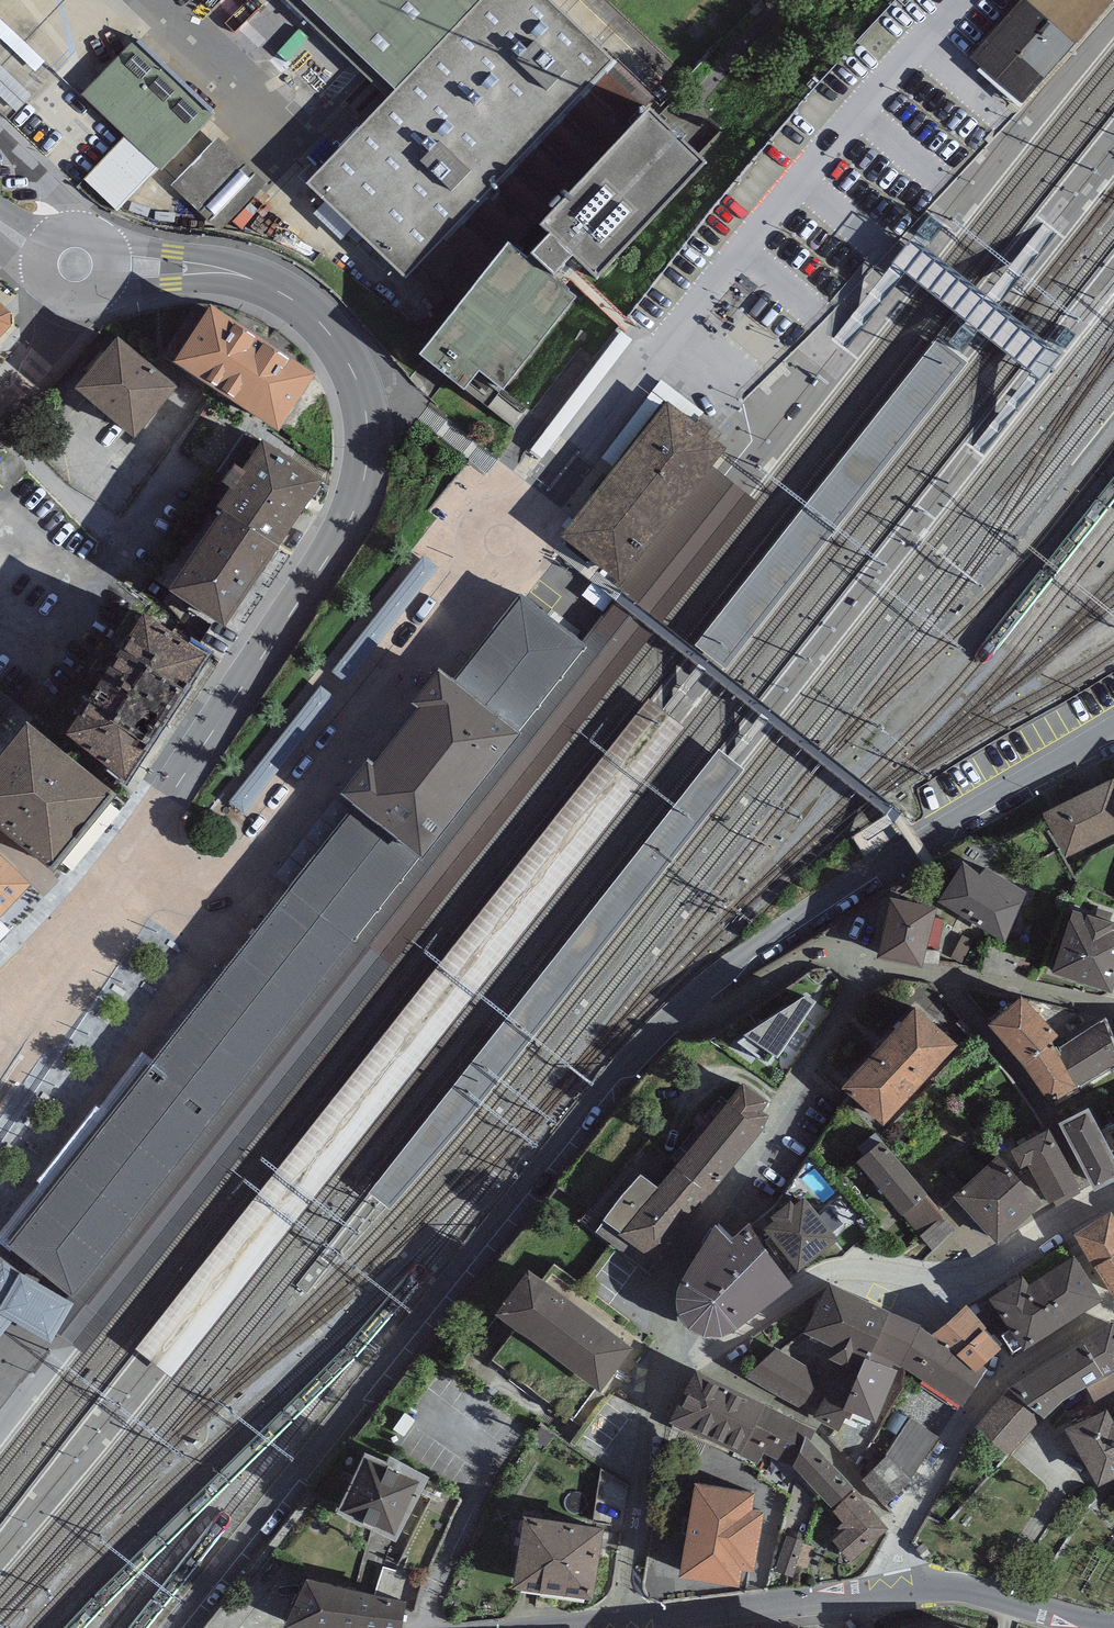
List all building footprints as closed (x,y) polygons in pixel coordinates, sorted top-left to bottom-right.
[(388,100),(307,186),(405,281),(411,275),(614,63),(547,0),(283,0),(388,100)] [(968,59),(1019,104),(1074,43),(1112,0),(1021,0),(968,59)] [(14,121),(57,73),(19,39),(0,60),(0,108),(14,121)] [(140,41),(83,100),(127,141),(85,185),(119,218),(218,116),(140,41)] [(650,95),(614,63),(411,275),(446,308),(650,95)] [(706,166),(650,114),(540,230),(549,240),(527,264),(508,248),(419,360),(463,393),(474,382),(479,376),(502,393),(577,299),(555,279),(573,261),(595,283),(706,166)] [(218,231),(261,182),(216,143),(173,192),(218,231)] [(0,308),(0,341),(11,330),(9,317),(0,308)] [(278,435),(315,378),(211,310),(174,367),(278,435)] [(832,471),(694,643),(731,671),(970,366),(936,339),(832,471)] [(177,391),(118,342),(75,393),(134,442),(177,391)] [(667,404),(562,540),(622,584),(715,468),(728,452),(713,441),(667,404)] [(323,483),(263,443),(242,473),(234,467),(221,488),(229,493),(219,508),(223,511),(279,549),(323,483)] [(214,1119),(203,1132),(102,1261),(72,1298),(107,1323),(756,501),(715,468),(622,584),(617,587),(622,591),(599,621),(582,644),(588,648),(419,862),(352,942),(318,986),(214,1119)] [(279,549),(223,511),(168,596),(224,631),(279,549)] [(354,812),(419,862),(588,648),(582,644),(520,598),(454,686),(439,675),(428,689),(412,709),(418,713),(373,769),(368,765),(341,799),(354,812)] [(207,661),(144,619),(62,744),(125,785),(207,661)] [(649,699),(135,1352),(168,1378),(686,729),(649,699)] [(27,728),(0,762),(0,834),(53,876),(115,798),(27,728)] [(719,750),(368,1194),(386,1208),(390,1211),(429,1168),(745,771),(719,750)] [(1043,815),(1065,860),(1113,836),(1113,780),(1043,815)] [(289,893),(352,942),(419,862),(354,812),(305,874),(289,893)] [(1032,889),(985,861),(980,869),(960,857),(930,903),(1006,947),(1032,889)] [(0,860),(0,922),(31,889),(0,860)] [(151,1068),(214,1119),(318,986),(352,942),(289,893),(219,980),(151,1068)] [(922,970),(935,910),(890,900),(877,961),(922,970)] [(1112,996),(1113,989),(1113,927),(1073,914),(1052,977),(1112,996)] [(806,998),(744,1037),(745,1040),(739,1044),(768,1067),(773,1059),(778,1061),(816,1006),(806,998)] [(1021,999),(989,1027),(1022,1068),(1049,1105),(1113,1066),(1113,1048),(1102,1024),(1059,1053),(1052,1044),(1058,1039),(1021,999)] [(882,1129),(957,1047),(916,1010),(842,1091),(882,1129)] [(203,1132),(214,1119),(151,1068),(8,1249),(12,1252),(72,1298),(102,1261),(203,1132)] [(743,1086),(658,1190),(641,1178),(594,1235),(649,1273),(706,1196),(764,1133),(767,1120),(762,1115),(768,1105),(743,1086)] [(1058,1127),(1093,1194),(1113,1183),(1113,1162),(1088,1112),(1058,1127)] [(1048,1132),(1010,1152),(1020,1171),(1029,1167),(1049,1205),(1079,1190),(1048,1132)] [(932,1252),(957,1231),(882,1143),(857,1164),(932,1252)] [(998,1247),(1042,1205),(996,1158),(952,1200),(998,1247)] [(797,1273),(838,1241),(804,1199),(794,1207),(791,1204),(770,1220),(773,1224),(764,1232),(797,1273)] [(1094,1270),(1113,1257),(1113,1222),(1110,1215),(1074,1237),(1094,1270)] [(792,1289),(749,1228),(732,1246),(715,1229),(680,1286),(675,1302),(679,1319),(689,1333),(702,1340),(720,1340),(735,1333),(792,1289)] [(0,1267),(0,1338),(13,1321),(52,1343),(76,1312),(75,1307),(72,1298),(12,1252),(0,1267)] [(1094,1270),(1113,1300),(1113,1257),(1094,1270)] [(1028,1286),(1057,1331),(1101,1304),(1071,1258),(1028,1286)] [(541,1282),(605,1329),(618,1312),(555,1264),(541,1282)] [(529,1273),(495,1318),(514,1331),(594,1390),(599,1394),(632,1349),(605,1329),(541,1282),(529,1273)] [(1057,1331),(1028,1286),(1023,1278),(987,1301),(1022,1355),(1057,1331)] [(889,1313),(828,1285),(804,1335),(829,1347),(823,1359),(847,1370),(854,1355),(866,1361),(871,1353),(889,1313)] [(967,1307),(932,1337),(956,1355),(983,1332),(986,1329),(967,1307)] [(1112,1324),(1006,1390),(976,1431),(1008,1457),(1043,1419),(1063,1400),(1113,1372),(1113,1328),(1112,1324)] [(573,1418),(594,1390),(514,1331),(493,1359),(573,1418)] [(983,1332),(956,1355),(975,1374),(984,1367),(1001,1350),(983,1332)] [(799,1412),(820,1375),(777,1349),(745,1377),(742,1385),(799,1412)] [(766,1406),(695,1371),(669,1424),(739,1457),(766,1406)] [(816,1432),(766,1406),(739,1457),(756,1464),(762,1454),(793,1467),(806,1438),(810,1441),(816,1432)] [(1064,1431),(1095,1491),(1113,1481),(1113,1423),(1112,1424),(1105,1410),(1064,1431)] [(939,1438),(910,1419),(887,1456),(911,1479),(939,1438)] [(831,1510),(854,1489),(810,1441),(806,1438),(793,1467),(831,1510)] [(884,1506),(911,1479),(887,1456),(862,1482),(884,1506)] [(336,1516),(397,1545),(429,1480),(390,1460),(387,1467),(364,1457),(336,1516)] [(755,1496),(695,1486),(679,1580),(739,1590),(742,1572),(754,1574),(763,1515),(752,1513),(755,1496)] [(849,1563),(888,1529),(856,1492),(833,1512),(847,1528),(831,1542),(849,1563)] [(524,1518),(513,1592),(592,1604),(603,1529),(524,1518)] [(306,1582),(285,1627),(402,1627),(405,1604),(306,1582)]
